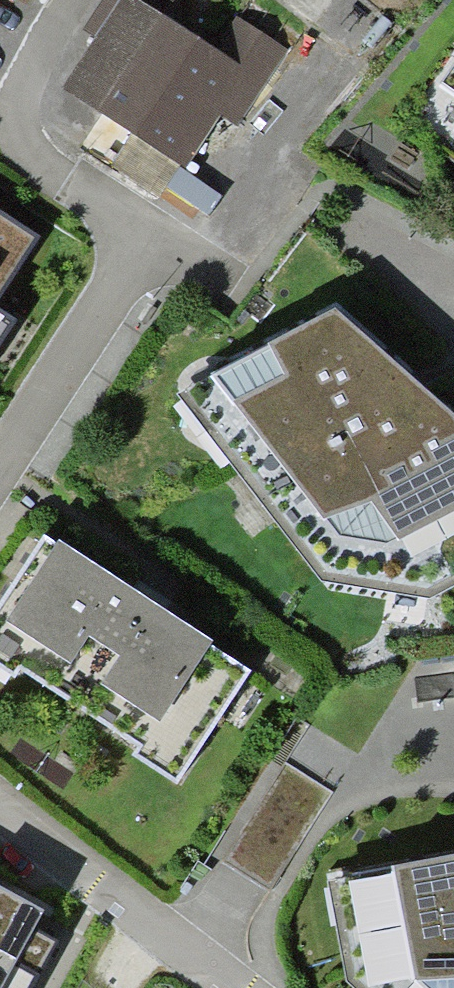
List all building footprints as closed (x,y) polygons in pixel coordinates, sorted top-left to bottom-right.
[(275,49),(228,20),(209,52),(138,9),(124,0),(114,0),(52,100),(95,127),(79,152),(161,202),(177,176),(187,159),(210,122),(224,131),(275,49)] [(143,0),(124,0),(138,9),(143,0)] [(439,82),(453,93),(453,59),(439,82)] [(22,240),(0,225),(0,274),(22,240)] [(179,397),(323,581),(431,598),(453,585),(453,412),(453,411),(326,309),(179,397)] [(13,320),(0,312),(0,340),(13,320)] [(36,527),(0,584),(0,674),(16,684),(24,672),(134,742),(128,752),(178,783),(253,665),(162,607),(36,527)] [(328,792),(285,764),(222,858),(265,886),(328,792)] [(324,889),(349,987),(453,987),(453,855),(324,889)] [(33,980),(54,943),(33,931),(37,923),(45,910),(0,884),(0,987),(28,987),(33,980)]
